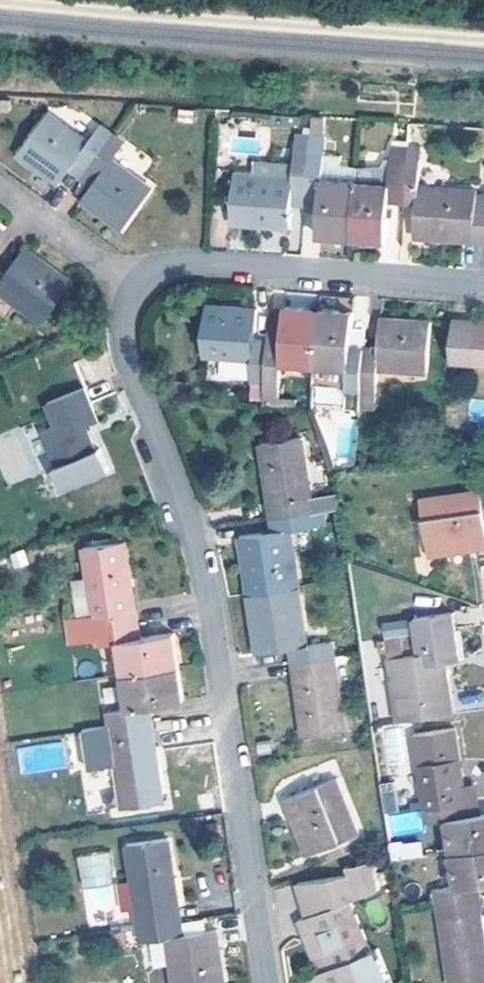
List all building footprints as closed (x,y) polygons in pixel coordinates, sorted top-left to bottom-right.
[(91,167),(114,135),(104,127),(92,145),(49,115),(21,155),(63,185),(74,169),(80,160),(91,167)] [(322,196),(323,180),(325,157),(326,139),(324,139),(325,118),(313,117),(311,154),(308,195),(322,196)] [(126,144),(114,135),(91,167),(102,176),(96,185),(86,201),(125,229),(153,189),(114,161),(126,144)] [(406,161),(407,150),(392,148),(391,160),(406,161)] [(407,150),(406,161),(421,162),(421,151),(407,150)] [(308,195),(311,154),(296,152),(294,166),(294,179),(254,175),(236,174),(232,222),(291,227),(292,204),(292,194),(308,195)] [(340,158),(325,157),(323,180),(355,183),(356,169),(340,168),(340,158)] [(84,176),(91,167),(80,160),(74,169),(84,176)] [(355,183),(351,237),(385,240),(388,202),(403,203),(406,161),(391,160),(386,160),(382,167),(356,169),(355,183)] [(406,161),(403,203),(416,203),(414,237),(483,243),(483,201),(477,200),(477,194),(419,188),(421,162),(406,161)] [(294,166),(255,163),(254,175),(294,179),(294,166)] [(102,176),(91,167),(84,176),(96,185),(102,176)] [(323,180),(322,196),(321,212),(320,234),(351,237),(355,183),(323,180)] [(292,204),(307,205),(308,195),(292,194),(292,204)] [(322,196),(308,195),(307,205),(306,212),(321,212),(322,196)] [(0,275),(0,292),(46,324),(74,283),(22,247),(1,276),(0,275)] [(254,381),(268,382),(271,340),(257,339),(258,311),(208,307),(205,355),(255,359),(254,381)] [(283,362),(318,364),(322,311),(287,309),(287,320),(285,341),(271,340),(268,382),(281,383),(283,362)] [(363,390),(366,348),(352,347),(353,314),(322,311),(318,364),(316,384),(348,386),(348,388),(363,390)] [(287,320),(272,319),(271,340),(285,341),(287,320)] [(454,319),(451,362),(483,364),(483,322),(454,319)] [(379,348),(366,348),(363,390),(361,408),(375,409),(378,369),(428,372),(431,324),(381,321),(379,348)] [(342,387),(311,387),(311,404),(342,404),(342,387)] [(101,422),(88,388),(50,403),(60,427),(45,432),(59,468),(97,454),(87,427),(101,422)] [(348,388),(347,407),(361,408),(363,390),(348,388)] [(264,443),(275,517),(316,510),(305,437),(264,443)] [(97,454),(59,468),(55,470),(63,492),(109,474),(101,452),(97,454)] [(421,501),(428,554),(483,547),(483,492),(421,501)] [(243,536),(251,593),(302,586),(294,528),(317,524),(316,510),(275,517),(277,530),(243,536)] [(93,594),(98,631),(140,625),(128,543),(87,549),(93,594)] [(296,660),(337,655),(335,641),(311,644),(302,586),(251,593),(259,653),(294,649),(296,660)] [(98,631),(93,594),(77,596),(83,633),(98,631)] [(398,722),(454,714),(448,671),(461,669),(454,620),(415,626),(418,645),(420,663),(390,668),(398,722)] [(121,643),(126,676),(181,668),(176,635),(142,640),(140,625),(98,631),(83,633),(71,634),(73,649),(121,643)] [(420,663),(418,645),(387,649),(390,668),(420,663)] [(348,728),(337,655),(296,660),(307,734),(348,728)] [(111,713),(113,726),(154,721),(152,708),(186,702),(181,668),(126,676),(131,710),(111,713)] [(154,721),(113,726),(125,810),(166,804),(154,721)] [(417,734),(427,809),(467,803),(465,786),(457,728),(417,734)] [(359,834),(338,776),(286,797),(307,853),(359,834)] [(467,803),(480,801),(477,784),(465,786),(467,803)] [(395,789),(383,791),(386,810),(398,808),(395,789)] [(481,814),(480,801),(467,803),(469,815),(481,814)] [(453,853),(483,849),(483,813),(481,814),(469,815),(467,803),(427,809),(429,822),(449,820),(453,853)] [(142,927),(183,921),(171,839),(130,845),(142,927)] [(422,856),(419,839),(387,845),(390,862),(422,856)] [(441,903),(482,897),(480,883),(483,883),(483,849),(453,853),(458,887),(440,889),(441,903)] [(381,868),(379,859),(348,862),(349,873),(381,868)] [(381,868),(349,873),(298,881),(311,915),(302,918),(322,973),(313,976),(315,982),(395,982),(381,952),(375,954),(354,900),(384,888),(381,868)] [(118,910),(130,909),(127,883),(116,884),(118,910)] [(441,903),(453,982),(479,982),(483,982),(483,913),(483,911),(482,897),(441,903)] [(202,932),(200,919),(183,921),(185,935),(202,932)] [(175,982),(227,982),(220,930),(202,932),(185,935),(183,921),(142,927),(144,940),(169,937),(175,982)] [(163,943),(145,943),(146,968),(164,968),(163,943)]
